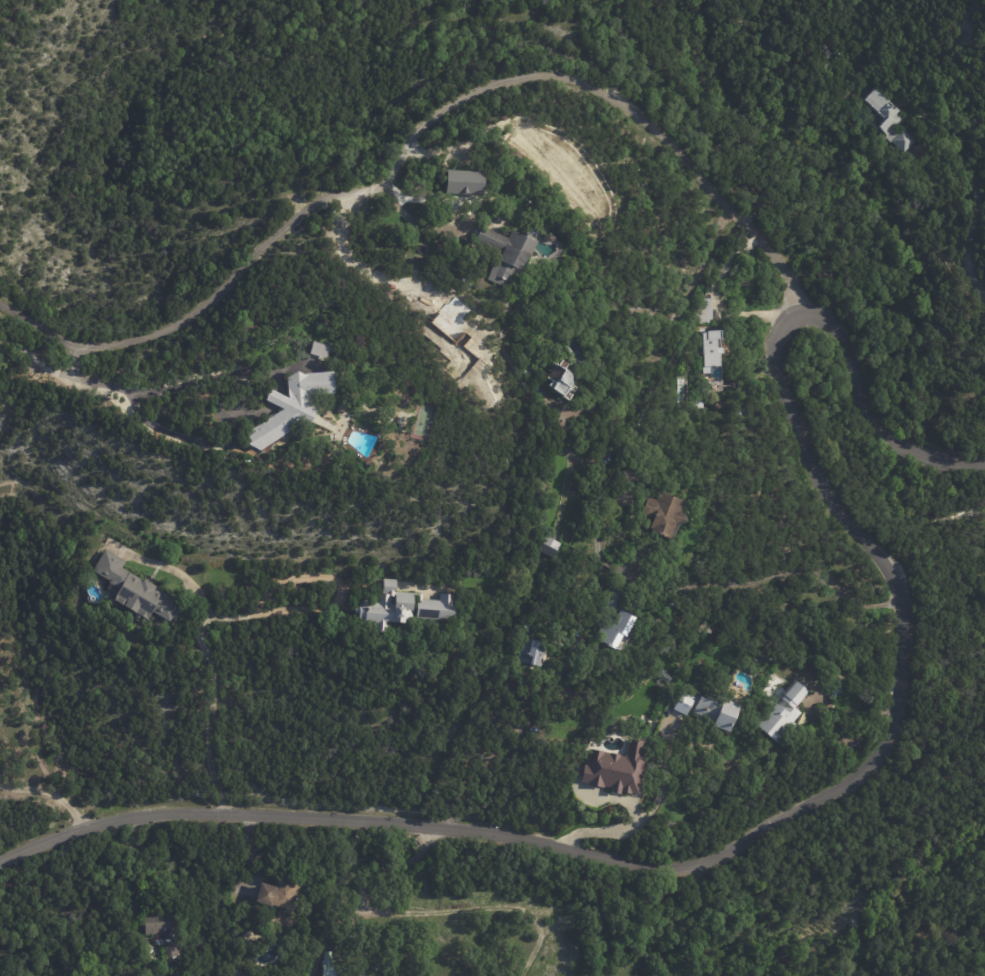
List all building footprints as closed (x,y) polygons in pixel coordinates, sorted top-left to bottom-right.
[(896,111),(899,113),(896,116),(901,122),(897,126),(914,143),(903,154),(891,143),(889,145),(884,139),(886,138),(878,130),(886,122),(864,100),(874,90),(885,101),(886,101),(892,107),(896,111)] [(444,192),(482,194),(483,171),(445,170),(444,192)] [(487,228),(509,238),(513,230),(538,241),(532,255),(531,254),(525,267),(521,264),(519,268),(515,266),(508,282),(492,274),(502,253),(476,241),(482,226),(487,228)] [(556,239),(556,241),(551,242),(545,239),(546,235),(552,233),(557,237),(556,239)] [(713,324),(700,325),(700,312),(713,311),(714,324),(713,324)] [(720,332),(720,339),(718,339),(719,348),(721,348),(721,353),(719,353),(720,367),(710,367),(711,373),(700,374),(700,367),(702,367),(701,355),(700,349),(701,349),(700,333),(706,333),(706,332),(720,331),(720,332)] [(329,356),(328,360),(311,355),(316,341),(332,347),(329,356)] [(573,394),(570,399),(565,396),(566,395),(556,388),(555,388),(551,385),(554,380),(548,377),(552,372),(548,369),(553,362),(557,364),(558,363),(560,364),(563,359),(569,364),(566,368),(573,373),(573,384),(577,387),(572,394),(573,394)] [(323,395),(312,396),(312,400),(319,410),(311,425),(306,422),(261,451),(249,445),(250,432),(284,410),(267,401),(273,390),(290,398),(288,379),(300,372),(307,376),(308,374),(335,372),(337,394),(323,395)] [(713,393),(713,397),(703,397),(702,381),(713,380),(713,393)] [(708,409),(698,410),(698,399),(708,399),(708,409)] [(628,486),(619,485),(621,471),(637,472),(636,483),(631,483),(630,486),(628,486)] [(688,503),(685,512),(689,521),(679,525),(674,539),(653,531),(657,519),(644,514),(650,497),(659,500),(662,492),(669,494),(672,493),(673,496),(689,502),(688,503)] [(548,536),(562,544),(559,551),(560,552),(556,560),(541,552),(545,544),(544,543),(548,536)] [(126,562),(126,563),(123,568),(144,581),(145,580),(158,588),(157,589),(175,600),(173,604),(180,608),(178,611),(182,614),(177,622),(173,619),(170,623),(154,613),(149,621),(115,600),(121,591),(110,584),(111,582),(93,571),(106,550),(126,562)] [(399,580),(398,593),(424,594),(424,600),(441,601),(442,595),(457,596),(457,603),(458,603),(457,622),(418,619),(419,603),(415,603),(414,622),(408,622),(408,624),(389,623),(389,634),(379,633),(379,625),(367,625),(367,621),(361,621),(361,615),(356,614),(357,607),(360,607),(360,602),(362,602),(362,600),(370,600),(370,603),(380,604),(381,595),(384,595),(384,580),(399,580)] [(630,638),(630,639),(626,637),(619,652),(602,643),(606,634),(601,632),(605,623),(614,628),(623,611),(639,620),(630,638)] [(520,667),(523,639),(548,642),(544,670),(520,667)] [(835,694),(825,685),(835,673),(849,684),(838,697),(835,694)] [(808,691),(796,704),(796,703),(793,706),(802,714),(777,742),(756,722),(774,702),(772,700),(778,694),(781,696),(797,679),(809,690),(808,691)] [(685,715),(674,711),(682,692),(692,697),(693,693),(704,698),(707,692),(744,708),(733,735),(716,728),(718,725),(702,718),(702,717),(695,714),(697,710),(692,708),(688,717),(685,715)] [(624,755),(588,748),(581,783),(609,788),(609,791),(636,796),(646,742),(627,738),(624,755)] [(295,911),(258,900),(263,881),(275,885),(279,874),(304,882),(295,911)] [(175,955),(163,957),(162,941),(165,941),(161,938),(160,933),(146,934),(145,914),(182,911),(185,950),(179,950),(180,955),(175,955)] [(342,965),(341,975),(324,975),(325,951),(339,952),(339,965),(342,965)]
